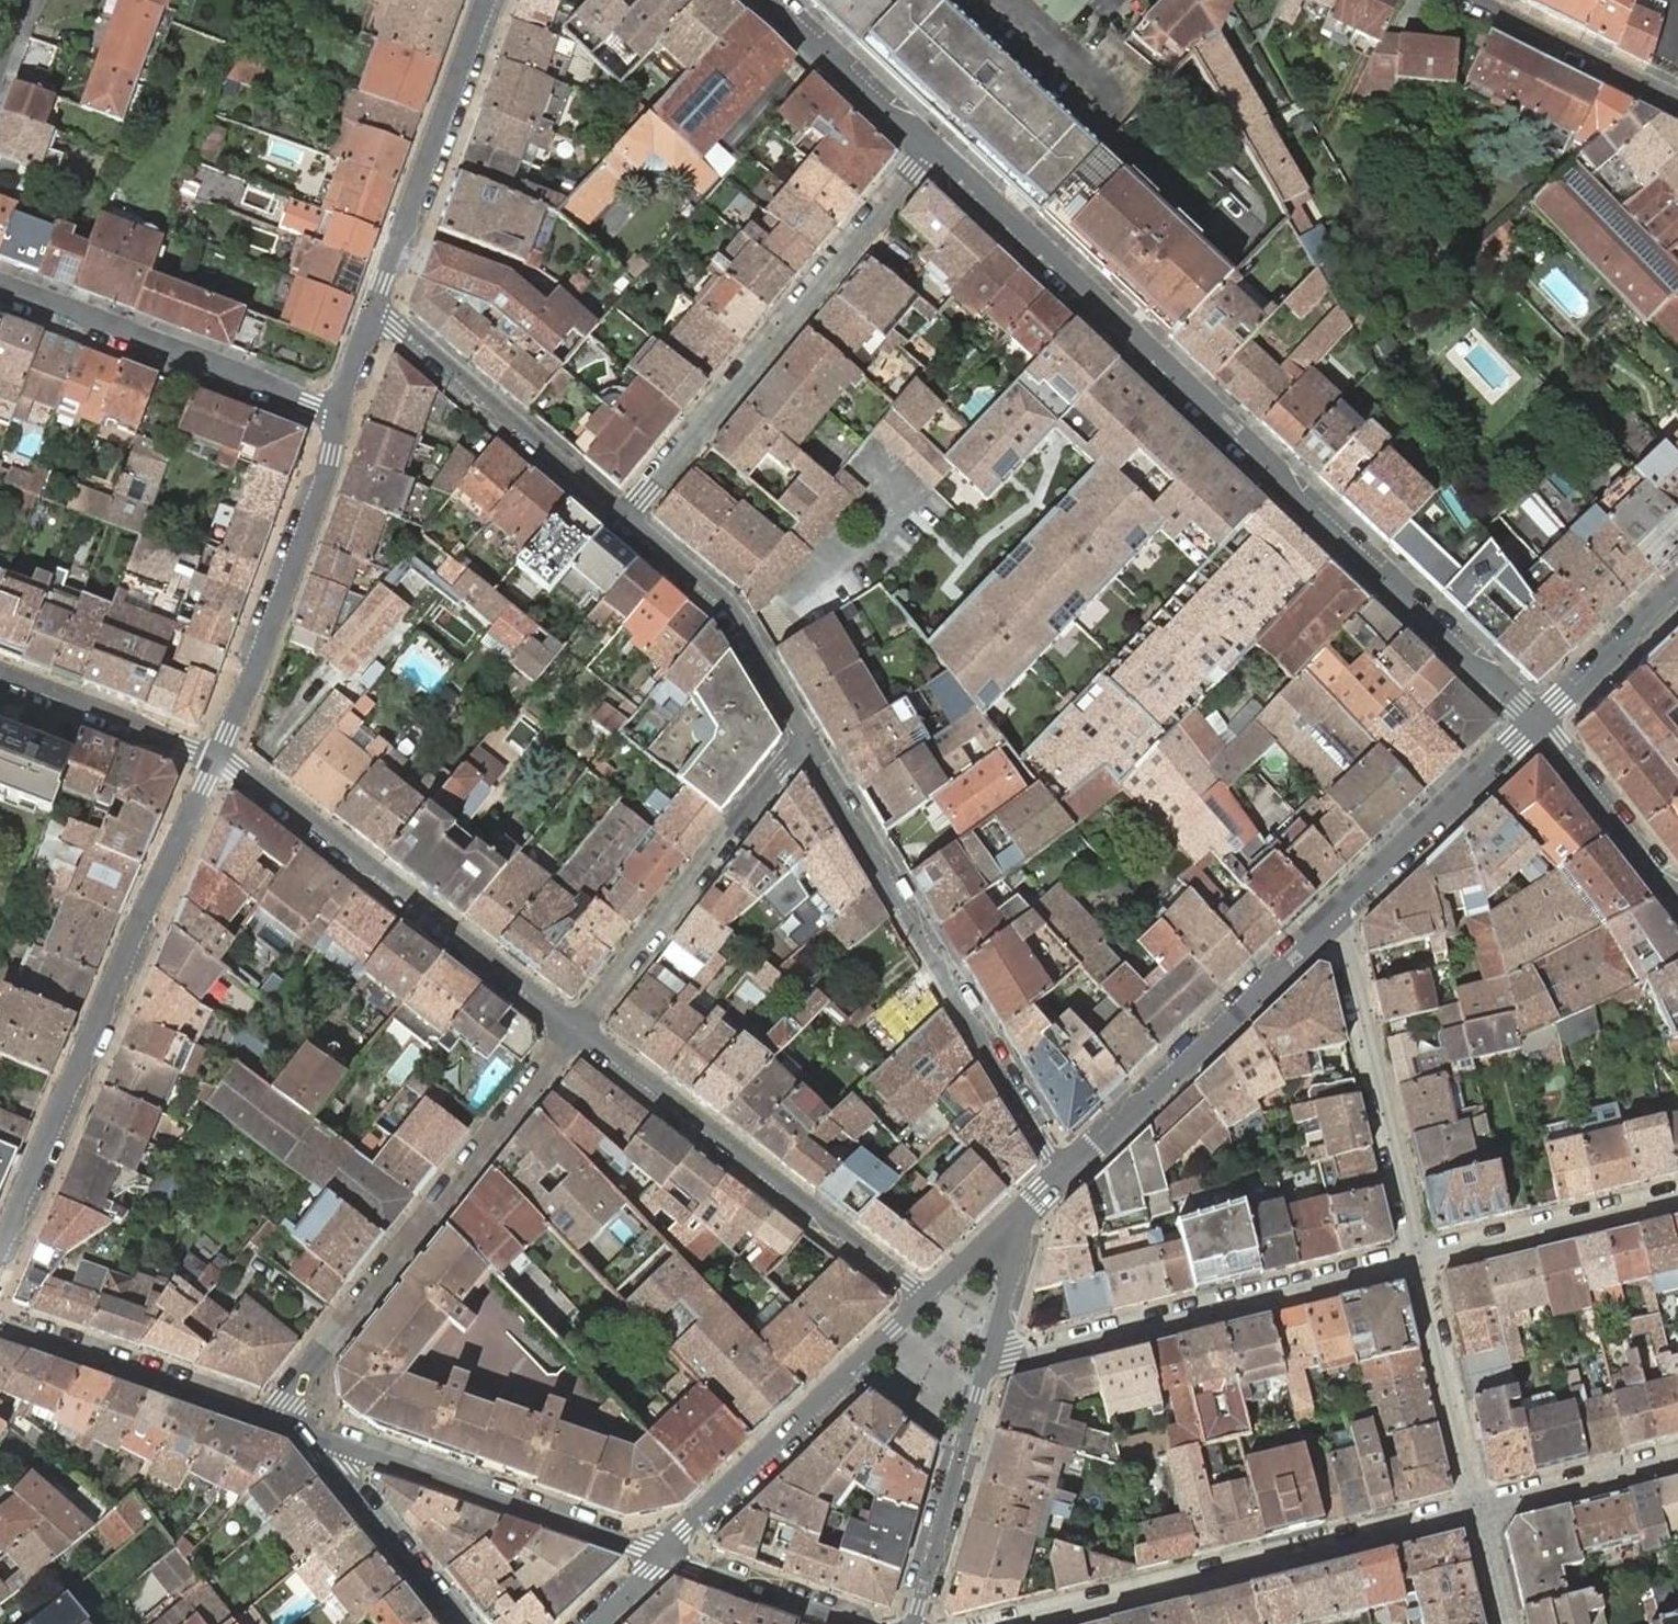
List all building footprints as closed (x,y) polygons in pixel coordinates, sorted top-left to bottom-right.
[(165,9),(139,0),(121,0),(98,64),(139,79),(165,9)] [(165,9),(168,0),(139,0),(165,9)] [(463,0),(393,0),(378,40),(385,43),(440,64),(463,0)] [(550,0),(521,0),(513,22),(548,34),(559,3),(550,0)] [(581,11),(563,31),(577,44),(620,85),(638,66),(652,51),(699,0),(591,0),(581,11)] [(731,0),(699,0),(652,51),(658,56),(663,50),(684,69),(688,74),(744,13),(731,0)] [(859,47),(864,41),(904,0),(810,0),(859,47)] [(1045,210),(1100,153),(939,0),(904,0),(864,41),(1045,210)] [(1063,29),(1065,27),(1081,9),(1072,0),(1033,0),(1063,29)] [(1081,9),(1090,0),(1072,0),(1081,9)] [(1192,56),(1191,53),(1216,36),(1231,6),(1234,0),(1166,0),(1147,20),(1132,35),(1177,71),(1192,56)] [(1279,19),(1292,25),(1298,12),(1297,7),(1300,0),(1288,0),(1279,19)] [(1333,10),(1338,0),(1312,0),(1333,10)] [(1333,10),(1328,21),(1320,35),(1330,39),(1337,25),(1362,38),(1379,46),(1383,37),(1401,0),(1338,0),(1333,10)] [(1530,7),(1584,34),(1598,0),(1533,0),(1530,7)] [(1615,49),(1631,10),(1636,0),(1598,0),(1584,34),(1615,49)] [(1649,66),(1661,23),(1660,23),(1665,7),(1648,0),(1636,0),(1631,10),(1615,49),(1649,66)] [(657,107),(650,114),(699,160),(793,59),(744,13),(688,74),(683,78),(676,86),(657,107)] [(548,34),(513,22),(499,61),(555,82),(566,51),(574,54),(577,44),(558,38),(548,34)] [(1523,108),(1547,61),(1491,34),(1468,81),(1463,91),(1518,118),(1523,108)] [(1281,208),(1288,220),(1300,240),(1319,230),(1309,212),(1301,198),(1307,193),(1216,36),(1191,53),(1192,56),(1281,208)] [(1392,79),(1454,85),(1458,44),(1400,39),(1383,37),(1379,46),(1355,94),(1390,97),(1392,79)] [(31,39),(24,55),(42,61),(51,65),(57,48),(31,39)] [(859,47),(1040,216),(1045,210),(864,41),(859,47)] [(421,115),(440,64),(385,43),(366,94),(386,102),(421,115)] [(264,56),(234,46),(222,77),(252,88),(264,56)] [(555,82),(499,61),(482,107),(552,135),(570,87),(555,82)] [(1578,135),(1601,88),(1547,61),(1523,108),(1514,128),(1568,155),(1574,143),(1578,135)] [(83,108),(124,122),(139,79),(98,64),(83,108)] [(850,112),(812,76),(780,113),(805,136),(817,121),(833,133),(850,112)] [(14,83),(3,113),(42,127),(53,97),(14,83)] [(221,88),(211,114),(223,118),(232,92),(221,88)] [(1578,135),(1574,143),(1580,145),(1596,132),(1603,137),(1637,106),(1601,88),(1578,135)] [(410,145),(421,115),(386,102),(366,94),(353,90),(341,119),(359,126),(375,133),(410,145)] [(1574,162),(1576,163),(1590,178),(1598,171),(1616,156),(1660,118),(1637,106),(1603,137),(1582,154),(1574,162)] [(552,135),(482,107),(470,141),(524,162),(531,143),(549,150),(554,135),(552,135)] [(646,119),(626,110),(621,123),(636,129),(646,119)] [(812,162),(859,200),(896,156),(850,112),(833,133),(817,121),(805,136),(810,141),(822,146),(810,160),(812,162)] [(56,177),(63,156),(59,155),(45,149),(52,131),(51,131),(42,127),(3,113),(0,121),(0,158),(3,159),(32,169),(38,171),(56,177)] [(699,160),(650,114),(646,119),(636,129),(628,137),(616,151),(611,156),(601,168),(585,185),(579,190),(598,207),(623,182),(626,184),(638,171),(636,169),(653,149),(670,166),(679,174),(686,174),(693,167),(699,160)] [(1677,161),(1677,127),(1660,118),(1616,156),(1598,171),(1590,178),(1622,211),(1643,191),(1677,161)] [(397,181),(410,145),(375,133),(359,126),(345,162),(397,181)] [(524,162),(470,141),(457,174),(547,209),(557,213),(569,201),(516,182),(524,162)] [(666,170),(670,166),(653,149),(636,169),(638,171),(666,170)] [(1154,313),(1179,336),(1235,277),(1210,252),(1102,150),(1100,153),(1045,210),(1040,216),(1043,220),(1048,213),(1103,264),(1097,270),(1110,282),(1115,277),(1154,313)] [(601,168),(611,156),(596,151),(593,160),(595,163),(601,168)] [(790,189),(837,227),(859,200),(812,162),(810,160),(802,153),(797,159),(807,167),(790,189)] [(25,187),(32,169),(3,159),(0,166),(0,178),(25,187)] [(379,232),(397,181),(345,162),(343,161),(335,183),(345,187),(335,215),(336,216),(379,232)] [(1643,191),(1622,211),(1590,178),(1576,163),(1530,208),(1645,325),(1653,317),(1677,291),(1677,267),(1667,255),(1677,246),(1677,161),(1643,191)] [(192,164),(182,190),(201,197),(210,170),(192,164)] [(547,209),(457,174),(437,231),(529,264),(528,266),(540,270),(546,253),(533,248),(547,209)] [(345,187),(335,183),(332,190),(325,211),(335,215),(345,187)] [(927,185),(899,219),(931,249),(920,260),(927,266),(929,263),(967,222),(927,185)] [(815,253),(837,227),(790,189),(768,215),(783,227),(815,253)] [(598,207),(579,190),(569,201),(557,213),(559,216),(576,231),(598,207)] [(13,222),(18,208),(0,201),(0,256),(13,222)] [(557,213),(547,209),(533,248),(546,253),(559,216),(557,213)] [(1083,257),(1097,270),(1103,264),(1048,213),(1043,220),(1083,257)] [(137,311),(150,274),(163,239),(160,238),(160,237),(159,237),(160,236),(159,236),(159,235),(159,234),(158,234),(158,233),(157,232),(156,232),(156,231),(155,231),(155,230),(154,229),(153,229),(152,229),(151,228),(150,228),(149,228),(148,228),(147,228),(146,228),(145,228),(144,228),(143,228),(143,229),(142,229),(141,229),(140,229),(140,230),(139,230),(108,218),(101,216),(92,242),(90,248),(75,287),(137,311)] [(367,263),(379,232),(336,216),(325,247),(367,263)] [(38,274),(54,230),(32,222),(30,228),(13,222),(0,256),(0,259),(38,274)] [(995,249),(967,222),(929,263),(950,282),(945,287),(954,294),(965,282),(995,249)] [(38,274),(75,287),(90,248),(70,240),(72,235),(73,232),(56,225),(54,230),(38,274)] [(793,279),(815,253),(783,227),(770,242),(751,226),(742,236),(751,244),(793,279)] [(1488,261),(1513,240),(1501,228),(1476,248),(1488,261)] [(1317,270),(1327,286),(1346,275),(1320,229),(1319,230),(1300,240),(1317,270)] [(767,311),(793,279),(751,244),(742,236),(734,245),(727,254),(736,262),(730,269),(721,261),(718,258),(713,265),(767,311)] [(354,299),(367,263),(325,247),(323,246),(303,238),(299,250),(311,255),(304,273),(302,280),(309,283),(354,299)] [(590,336),(598,327),(572,305),(559,293),(546,307),(509,275),(431,246),(419,279),(470,298),(491,306),(504,318),(519,329),(534,342),(548,354),(563,367),(590,336)] [(1667,255),(1677,267),(1677,246),(1667,255)] [(954,294),(952,296),(958,301),(970,286),(980,295),(967,310),(976,318),(983,311),(990,304),(1019,272),(995,249),(965,282),(954,294)] [(736,262),(727,254),(725,256),(721,261),(730,269),(736,262)] [(868,257),(836,296),(874,328),(886,340),(898,348),(901,351),(908,343),(892,331),(911,308),(928,322),(936,313),(918,299),(919,299),(906,288),(896,280),(868,257)] [(1173,342),(1213,380),(1248,343),(1283,306),(1289,300),(1282,294),(1271,306),(1260,317),(1233,290),(1242,281),(1244,279),(1255,267),(1249,261),(1236,275),(1235,277),(1179,336),(1173,342)] [(742,341),(767,311),(713,265),(707,271),(717,279),(696,303),(697,304),(701,306),(742,341)] [(1309,373),(1351,328),(1350,326),(1341,311),(1330,291),(1327,286),(1317,270),(1289,300),(1283,306),(1302,322),(1323,298),(1331,312),(1287,361),(1279,370),(1260,352),(1259,353),(1248,343),(1213,380),(1225,391),(1261,425),(1305,378),(1309,373)] [(997,341),(1000,344),(1001,343),(1008,336),(1009,334),(1045,296),(1019,272),(990,304),(983,311),(976,318),(975,320),(997,341)] [(580,273),(566,289),(577,300),(591,283),(580,273)] [(243,310),(176,284),(150,274),(137,311),(230,346),(243,310)] [(1130,301),(1173,342),(1179,336),(1154,313),(1115,277),(1110,282),(1130,301)] [(337,346),(354,299),(309,283),(302,280),(299,279),(293,295),(288,311),(282,325),(293,329),(337,346)] [(470,298),(419,279),(409,307),(410,309),(439,334),(470,298)] [(1271,306),(1244,279),(1242,281),(1233,290),(1260,317),(1271,306)] [(1653,317),(1677,342),(1677,291),(1653,317)] [(836,296),(808,330),(845,362),(851,354),(874,328),(836,296)] [(1074,323),(1045,296),(1009,334),(1008,336),(1001,343),(1030,370),(1037,363),(1074,323)] [(470,298),(439,334),(469,359),(500,322),(495,318),(490,325),(481,317),(491,306),(470,298)] [(1341,311),(1350,326),(1364,318),(1356,303),(1341,311)] [(707,383),(742,341),(701,306),(665,349),(707,383)] [(0,327),(0,382),(13,387),(12,392),(15,392),(12,401),(0,396),(0,423),(9,426),(18,400),(22,390),(43,333),(3,318),(0,327)] [(498,384),(529,347),(534,342),(519,329),(509,341),(500,333),(505,327),(500,322),(469,359),(498,384)] [(1017,385),(946,460),(945,461),(953,468),(984,500),(1053,430),(1116,363),(1074,323),(1037,363),(1030,370),(1029,371),(1017,385)] [(808,330),(775,368),(826,411),(850,383),(854,387),(863,377),(845,362),(808,330)] [(81,348),(43,333),(22,390),(46,399),(60,404),(63,396),(81,348)] [(682,412),(707,383),(665,349),(662,346),(653,339),(629,368),(637,375),(643,379),(682,412)] [(561,370),(563,367),(548,354),(537,366),(529,358),(534,352),(529,347),(498,384),(527,409),(561,370)] [(122,363),(81,348),(63,396),(80,403),(76,413),(100,422),(104,412),(122,363)] [(391,356),(367,424),(418,442),(437,390),(397,355),(391,356)] [(158,377),(122,363),(104,412),(117,417),(140,426),(146,411),(158,377)] [(1053,430),(1096,469),(1159,402),(1116,363),(1053,430)] [(775,368),(744,407),(795,449),(826,411),(775,368)] [(1342,403),(1309,373),(1305,378),(1261,425),(1293,455),(1342,403)] [(173,383),(158,377),(146,411),(161,417),(173,383)] [(654,446),(682,412),(643,379),(641,382),(627,399),(617,390),(608,390),(596,398),(614,414),(619,418),(654,446)] [(0,382),(0,396),(12,401),(15,392),(12,392),(13,387),(0,382)] [(916,383),(896,406),(892,410),(917,433),(942,406),(916,383)] [(46,399),(22,390),(18,400),(42,409),(46,399)] [(255,414),(195,391),(181,429),(190,433),(204,438),(226,446),(224,451),(219,464),(234,469),(237,461),(241,451),(241,448),(255,414)] [(1356,436),(1368,424),(1344,401),(1342,403),(1293,455),(1317,477),(1356,436)] [(1096,469),(928,647),(950,675),(974,705),(983,716),(1157,533),(1223,463),(1159,402),(1096,469)] [(744,407),(709,448),(746,480),(768,455),(780,466),(759,491),(797,523),(819,498),(833,481),(795,449),(744,407)] [(620,488),(654,446),(619,418),(614,414),(604,409),(585,432),(597,443),(585,458),(586,459),(620,488)] [(892,410),(872,432),(933,489),(953,468),(945,461),(946,460),(917,433),(892,410)] [(305,433),(255,414),(241,448),(256,455),(252,467),(288,479),(305,433)] [(140,426),(117,417),(115,423),(113,428),(135,437),(140,426)] [(9,426),(0,423),(0,435),(5,437),(9,426)] [(367,424),(352,463),(377,473),(378,470),(404,480),(415,450),(431,456),(434,449),(417,443),(418,442),(367,424)] [(1388,452),(1400,439),(1392,431),(1380,444),(1388,452)] [(1317,477),(1341,501),(1380,460),(1356,436),(1317,477)] [(478,464),(460,486),(488,511),(481,519),(486,524),(489,519),(531,470),(497,441),(478,464)] [(1669,450),(1677,460),(1677,441),(1669,450)] [(1669,450),(1663,445),(1633,473),(1644,483),(1677,516),(1677,460),(1669,450)] [(431,489),(452,496),(460,486),(478,464),(456,447),(451,454),(431,489)] [(1388,544),(1434,497),(1387,452),(1380,460),(1341,501),(1388,544)] [(128,454),(123,469),(121,475),(103,521),(109,523),(139,536),(166,466),(152,461),(151,463),(128,454)] [(341,496),(388,514),(400,518),(414,483),(404,480),(378,470),(377,473),(352,463),(340,495),(341,496)] [(1266,503),(1223,463),(1157,533),(1171,547),(1190,527),(1218,554),(1266,503)] [(74,491),(12,467),(5,484),(37,496),(68,508),(74,491)] [(272,522),(288,479),(252,467),(238,504),(232,502),(230,508),(236,510),(272,522)] [(569,502),(531,470),(489,519),(506,533),(511,537),(518,544),(523,547),(528,551),(569,502)] [(653,516),(699,555),(737,509),(691,470),(653,516)] [(784,538),(741,590),(754,613),(766,606),(855,500),(857,501),(867,490),(842,470),(833,481),(819,498),(797,523),(784,538)] [(1633,473),(1624,481),(1619,481),(1606,493),(1604,499),(1616,511),(1611,515),(1600,503),(1596,500),(1591,505),(1594,509),(1654,573),(1677,551),(1677,516),(1644,483),(1633,473)] [(5,484),(0,499),(0,506),(29,517),(37,496),(5,484)] [(1434,497),(1388,544),(1463,615),(1481,597),(1493,583),(1508,569),(1479,529),(1446,484),(1434,497)] [(111,500),(76,486),(74,491),(68,508),(78,512),(103,521),(111,500)] [(322,547),(390,573),(394,561),(373,553),(388,514),(341,496),(322,547)] [(528,551),(516,565),(550,593),(573,566),(603,531),(569,502),(528,551)] [(737,509),(699,555),(741,590),(784,538),(742,503),(737,509)] [(1330,564),(1266,503),(1218,554),(1183,590),(1020,762),(1021,763),(1024,767),(1028,772),(1038,784),(1056,807),(1102,769),(1119,788),(1179,724),(1193,710),(1205,698),(1254,645),(1330,564)] [(1627,599),(1654,573),(1594,509),(1583,519),(1574,528),(1568,534),(1627,599)] [(257,564),(272,522),(236,510),(223,546),(221,550),(257,564)] [(637,560),(603,531),(573,566),(556,587),(579,606),(589,595),(600,604),(603,601),(607,595),(637,560)] [(1598,626),(1627,599),(1568,534),(1540,560),(1546,566),(1598,626)] [(200,559),(139,536),(118,591),(109,615),(83,684),(145,707),(159,668),(163,659),(169,641),(173,632),(176,624),(177,623),(182,608),(184,604),(186,598),(189,589),(194,575),(198,565),(200,559)] [(459,544),(448,556),(449,557),(454,560),(464,549),(459,544)] [(361,574),(382,582),(390,573),(322,547),(311,578),(356,594),(359,585),(350,581),(354,571),(361,573),(361,574)] [(210,570),(198,565),(194,575),(207,579),(246,594),(257,564),(221,550),(218,550),(210,570)] [(454,560),(449,557),(433,576),(451,591),(494,627),(511,607),(493,592),(467,572),(454,560)] [(600,604),(588,619),(597,627),(612,609),(627,621),(662,581),(637,560),(607,595),(603,601),(600,604)] [(1370,601),(1330,564),(1254,645),(1293,681),(1304,670),(1342,631),(1370,601)] [(1598,626),(1546,566),(1523,588),(1530,599),(1570,653),(1598,626)] [(68,573),(56,569),(51,582),(21,660),(53,672),(78,603),(81,597),(62,590),(68,573)] [(1481,597),(1463,615),(1497,646),(1537,684),(1570,653),(1530,599),(1523,588),(1508,569),(1493,583),(1481,597)] [(21,660),(51,582),(36,576),(33,582),(8,573),(7,574),(4,584),(0,594),(0,652),(21,660)] [(201,594),(207,579),(194,575),(189,589),(201,594)] [(287,643),(321,655),(325,652),(333,641),(327,639),(330,635),(343,602),(360,609),(368,599),(356,594),(311,578),(287,643)] [(236,622),(246,594),(207,579),(201,594),(197,603),(186,598),(184,604),(196,608),(236,622)] [(645,653),(645,652),(687,602),(662,581),(627,621),(624,625),(634,634),(638,638),(633,644),(645,653)] [(333,641),(325,652),(351,673),(405,610),(379,588),(333,641)] [(1406,635),(1370,601),(1342,631),(1376,666),(1406,635)] [(655,679),(661,684),(711,624),(711,623),(687,602),(645,652),(665,669),(655,679)] [(83,684),(109,615),(102,613),(100,618),(97,625),(82,620),(85,611),(87,607),(78,603),(53,672),(83,684)] [(225,652),(236,622),(196,608),(184,604),(182,608),(194,613),(189,627),(177,623),(176,624),(173,632),(183,636),(225,652)] [(777,651),(805,698),(859,666),(858,665),(880,652),(873,640),(851,653),(837,628),(858,616),(851,605),(830,618),(816,627),(777,651)] [(511,607),(494,627),(488,635),(515,656),(509,663),(533,682),(562,648),(550,638),(542,647),(530,638),(538,628),(527,620),(511,607)] [(97,625),(100,618),(85,611),(82,620),(97,625)] [(671,694),(685,706),(695,695),(730,653),(711,624),(661,684),(650,697),(661,706),(671,694)] [(1677,698),(1677,625),(1643,658),(1677,698)] [(1462,756),(1421,713),(1401,692),(1376,666),(1342,631),(1304,670),(1379,749),(1422,794),(1462,756)] [(215,679),(225,652),(183,636),(173,632),(169,641),(180,645),(173,662),(189,669),(215,679)] [(1401,692),(1432,660),(1406,635),(1376,666),(1401,692)] [(284,652),(314,664),(321,655),(287,643),(284,652)] [(685,706),(645,754),(681,782),(685,786),(721,813),(781,739),(730,653),(695,695),(685,706)] [(1677,724),(1677,698),(1643,658),(1574,723),(1574,725),(1613,776),(1662,737),(1657,731),(1668,722),(1673,727),(1677,724)] [(186,678),(189,669),(173,662),(163,659),(159,668),(186,678)] [(1421,713),(1453,680),(1432,660),(1401,692),(1421,713)] [(805,698),(834,745),(886,712),(896,705),(892,699),(882,705),(859,666),(805,698)] [(145,707),(171,718),(186,678),(159,668),(145,707)] [(197,728),(215,679),(189,669),(186,678),(171,718),(197,728)] [(1202,722),(1193,710),(1179,724),(1226,791),(1250,767),(1274,744),(1326,798),(1327,799),(1371,843),(1422,794),(1379,749),(1304,670),(1293,681),(1225,753),(1208,731),(1202,722)] [(974,705),(950,675),(927,687),(948,722),(974,705)] [(1497,722),(1453,680),(1421,713),(1462,756),(1497,722)] [(273,768),(291,782),(349,712),(362,697),(349,686),(345,682),(273,768)] [(349,712),(291,782),(334,816),(377,764),(391,748),(379,738),(374,743),(357,730),(362,724),(358,720),(372,704),(363,696),(362,697),(349,712)] [(886,712),(834,745),(859,788),(923,741),(905,708),(915,703),(911,696),(902,702),(896,705),(886,712)] [(1213,714),(1202,722),(1208,731),(1225,753),(1263,712),(1253,703),(1226,731),(1213,714)] [(923,741),(859,788),(886,833),(935,798),(1000,750),(1007,746),(983,716),(974,705),(948,722),(923,741)] [(616,737),(619,733),(627,723),(606,706),(594,720),(616,737)] [(1662,737),(1673,727),(1668,722),(1657,731),(1662,737)] [(0,723),(0,794),(37,808),(52,813),(61,790),(75,752),(0,723)] [(1179,724),(1119,788),(1194,867),(1212,852),(1218,858),(1243,886),(1251,896),(1281,929),(1313,899),(1275,857),(1269,850),(1264,843),(1258,834),(1245,817),(1226,791),(1179,724)] [(1677,791),(1677,766),(1669,755),(1677,747),(1677,724),(1673,727),(1662,737),(1613,776),(1645,816),(1677,791)] [(118,745),(82,731),(75,752),(61,790),(96,803),(118,745)] [(134,751),(118,745),(96,803),(87,828),(102,833),(107,820),(116,798),(134,751)] [(1004,756),(1000,750),(935,798),(948,815),(951,820),(964,838),(1029,790),(1026,786),(1024,786),(1020,789),(999,759),(1004,756)] [(171,765),(134,751),(116,798),(127,803),(161,818),(177,780),(171,765)] [(1012,769),(1004,756),(999,759),(1020,789),(1024,786),(1016,773),(1012,769)] [(1536,758),(1491,802),(1521,834),(1541,854),(1557,870),(1603,839),(1571,800),(1539,758),(1536,758)] [(377,764),(334,816),(357,833),(400,782),(377,764)] [(517,855),(532,836),(527,833),(524,834),(514,845),(504,836),(489,854),(445,819),(479,779),(463,765),(443,789),(386,856),(464,917),(506,868),(511,861),(517,855)] [(1102,769),(1056,807),(1072,825),(1119,788),(1102,769)] [(768,817),(805,858),(835,831),(801,774),(768,817)] [(357,833),(386,856),(443,789),(428,776),(414,793),(400,782),(357,833)] [(1056,807),(1038,784),(1029,790),(964,838),(955,845),(912,876),(941,924),(981,895),(988,890),(1001,880),(1002,879),(1018,867),(1072,828),(1073,827),(1072,825),(1056,807)] [(721,813),(685,786),(664,812),(651,829),(651,830),(686,857),(721,813)] [(1645,816),(1671,849),(1677,858),(1677,791),(1645,816)] [(230,794),(219,820),(263,854),(284,870),(301,846),(233,793),(230,794)] [(37,808),(0,794),(0,802),(34,815),(37,808)] [(1345,868),(1371,843),(1327,799),(1326,798),(1319,805),(1301,821),(1310,831),(1312,832),(1345,868)] [(1491,802),(1463,829),(1481,887),(1487,904),(1520,873),(1532,886),(1557,870),(1541,854),(1521,834),(1491,802)] [(107,820),(102,833),(98,847),(141,864),(161,818),(127,803),(118,824),(107,820)] [(651,829),(635,817),(617,803),(551,882),(540,895),(499,944),(537,973),(554,952),(575,926),(596,900),(616,874),(651,830),(651,829)] [(1295,815),(1287,807),(1258,834),(1264,843),(1271,838),(1295,815)] [(1313,899),(1345,868),(1312,832),(1310,831),(1301,821),(1300,821),(1295,815),(1271,838),(1264,843),(1269,850),(1275,857),(1313,899)] [(741,852),(777,882),(782,878),(805,858),(768,817),(741,852)] [(219,820),(201,862),(250,898),(258,905),(262,901),(276,881),(255,865),(263,854),(219,820)] [(87,828),(70,821),(62,842),(86,852),(72,883),(56,877),(53,886),(120,914),(141,864),(98,847),(102,833),(87,828)] [(1463,829),(1426,864),(1434,898),(1444,935),(1446,940),(1452,939),(1455,933),(1450,912),(1465,909),(1485,981),(1455,989),(1458,1004),(1463,1026),(1512,1014),(1515,1014),(1506,978),(1490,914),(1487,904),(1481,887),(1463,829)] [(651,901),(686,857),(651,830),(616,874),(651,901)] [(805,858),(782,878),(790,887),(807,873),(813,883),(811,885),(814,890),(816,888),(833,912),(827,918),(818,907),(809,916),(821,929),(828,922),(869,887),(835,831),(805,858)] [(1532,886),(1490,914),(1506,978),(1593,931),(1651,901),(1635,881),(1619,860),(1603,839),(1557,870),(1532,886)] [(301,938),(315,950),(358,890),(301,846),(284,870),(276,881),(262,901),(304,935),(301,938)] [(723,875),(755,901),(759,897),(752,890),(759,883),(767,891),(777,882),(741,852),(723,875)] [(1212,852),(1194,867),(1179,879),(1191,892),(1212,916),(1250,959),(1281,929),(1251,896),(1231,915),(1223,906),(1196,877),(1218,858),(1212,852)] [(518,867),(536,870),(517,855),(511,861),(518,867)] [(540,895),(551,882),(536,870),(518,867),(511,861),(506,868),(464,917),(499,944),(540,895)] [(1114,873),(1103,861),(1087,875),(1098,887),(1102,883),(1120,902),(1131,894),(1112,874),(1114,873)] [(201,862),(184,901),(223,932),(232,921),(250,898),(201,862)] [(1361,927),(1367,954),(1430,939),(1434,954),(1435,961),(1419,965),(1421,973),(1429,971),(1449,966),(1446,951),(1444,941),(1446,940),(1444,935),(1434,898),(1426,864),(1391,897),(1362,925),(1361,927)] [(1026,879),(1018,867),(1002,879),(1010,891),(1026,879)] [(630,928),(651,901),(616,874),(596,900),(630,928)] [(53,886),(27,875),(23,886),(63,903),(46,944),(38,940),(35,947),(95,972),(120,914),(53,886)] [(723,929),(737,917),(755,901),(723,875),(698,908),(723,929)] [(759,897),(767,891),(759,883),(752,890),(759,897)] [(888,919),(869,887),(828,922),(851,948),(888,919)] [(1157,1049),(1219,988),(1162,924),(1141,945),(1159,964),(1162,961),(1171,970),(1168,974),(1148,993),(1142,987),(1124,969),(1101,945),(1107,940),(1058,887),(1030,913),(1032,914),(1080,967),(1101,990),(1110,999),(1124,1015),(1126,1013),(1157,1049)] [(358,890),(315,950),(323,956),(334,942),(360,962),(349,976),(357,982),(363,975),(402,924),(358,890)] [(1219,988),(1250,959),(1212,916),(1191,892),(1168,918),(1163,912),(1156,918),(1162,924),(1219,988)] [(981,895),(941,924),(964,963),(1032,914),(1030,913),(1017,898),(995,915),(981,895)] [(609,953),(630,928),(596,900),(575,926),(609,953)] [(184,901),(173,928),(218,963),(234,940),(223,932),(184,901)] [(1506,978),(1515,1014),(1512,1014),(1518,1039),(1531,1033),(1555,1021),(1594,1004),(1613,995),(1646,980),(1677,966),(1677,935),(1651,901),(1593,931),(1506,978)] [(715,954),(730,935),(723,929),(698,908),(672,942),(703,969),(715,954)] [(1032,914),(964,963),(1005,1031),(1031,1009),(1050,993),(1080,967),(1032,914)] [(730,935),(743,945),(755,933),(737,917),(723,929),(730,935)] [(412,932),(402,924),(363,975),(372,982),(412,932)] [(588,980),(609,953),(575,926),(554,952),(588,980)] [(173,928),(155,971),(197,1005),(226,970),(218,963),(173,928)] [(412,932),(372,982),(392,997),(388,1001),(399,1010),(404,1004),(443,956),(412,932)] [(776,946),(788,958),(803,945),(791,932),(776,946)] [(334,942),(323,956),(349,976),(360,962),(334,942)] [(694,980),(703,969),(672,942),(663,955),(694,980)] [(761,960),(774,971),(788,958),(776,946),(761,960)] [(35,947),(33,947),(20,977),(0,969),(0,987),(3,988),(75,1018),(95,972),(35,947)] [(573,999),(588,980),(554,952),(537,973),(570,999),(573,999)] [(665,1072),(705,1024),(686,1009),(697,997),(724,962),(715,954),(703,969),(694,980),(686,990),(678,1001),(639,1052),(665,1072)] [(484,988),(443,956),(404,1004),(399,1010),(395,1016),(392,1020),(433,1051),(439,1044),(445,1037),(484,988)] [(1369,960),(1375,984),(1386,981),(1380,957),(1369,960)] [(790,984),(774,971),(761,960),(759,958),(747,972),(778,998),(790,984)] [(1162,961),(1159,964),(1162,968),(1168,974),(1171,970),(1162,961)] [(606,1027),(639,1052),(678,1001),(654,982),(662,971),(656,965),(606,1027)] [(1318,965),(1252,1029),(1274,1070),(1282,1083),(1309,1076),(1304,1055),(1318,1051),(1330,1048),(1345,1045),(1327,968),(1318,965)] [(1646,980),(1613,995),(1620,1005),(1641,995),(1643,992),(1646,990),(1650,988),(1653,996),(1658,1006),(1668,1029),(1662,1033),(1661,1034),(1665,1042),(1673,1039),(1677,1037),(1677,966),(1646,980)] [(1162,968),(1142,987),(1148,993),(1168,974),(1162,968)] [(155,971),(134,1018),(173,1036),(197,1005),(155,971)] [(654,982),(678,1001),(686,990),(662,971),(654,982)] [(942,1010),(919,971),(866,1022),(873,1028),(878,1023),(898,1043),(894,1047),(899,1051),(942,1010)] [(1386,981),(1375,984),(1384,1024),(1437,1010),(1439,1009),(1458,1004),(1455,989),(1453,983),(1433,988),(1429,971),(1421,973),(1386,981)] [(269,975),(257,992),(271,1002),(282,985),(269,975)] [(3,988),(0,995),(0,996),(5,998),(0,1010),(0,1025),(62,1050),(75,1018),(3,988)] [(535,1027),(484,988),(445,1037),(439,1044),(450,1053),(460,1039),(483,1057),(488,1061),(500,1046),(503,1049),(521,1063),(537,1044),(535,1027)] [(693,1094),(720,1114),(779,1053),(821,1010),(828,1003),(816,990),(789,1018),(789,1021),(785,1026),(782,1025),(767,1041),(751,1028),(745,1035),(693,1094)] [(686,1009),(705,1024),(715,1012),(697,997),(686,1009)] [(1126,1078),(1157,1049),(1126,1013),(1124,1015),(1110,999),(1092,1017),(1083,1007),(1072,1016),(1095,1041),(1126,1078)] [(852,1036),(866,1022),(846,1001),(830,1017),(852,1036)] [(1471,1060),(1463,1026),(1458,1004),(1439,1009),(1437,1010),(1450,1068),(1443,1069),(1440,1056),(1417,1061),(1411,1034),(1387,1039),(1399,1087),(1422,1080),(1445,1075),(1445,1076),(1452,1075),(1456,1074),(1474,1069),(1471,1060)] [(1594,1004),(1555,1021),(1559,1038),(1561,1043),(1601,1034),(1594,1004)] [(385,1008),(363,1036),(372,1044),(392,1020),(395,1016),(385,1008)] [(1031,1009),(1005,1031),(1022,1061),(1045,1042),(1041,1038),(1049,1030),(1031,1009)] [(975,1065),(942,1010),(899,1051),(885,1063),(852,1094),(876,1120),(879,1124),(895,1140),(975,1065)] [(665,1072),(693,1094),(745,1035),(716,1011),(715,1012),(705,1024),(665,1072)] [(1099,1104),(1126,1078),(1095,1041),(1072,1016),(1068,1013),(1049,1030),(1041,1038),(1045,1042),(1099,1104)] [(1518,1039),(1512,1014),(1463,1026),(1471,1060),(1520,1048),(1518,1039)] [(192,1079),(205,1050),(173,1036),(134,1018),(122,1048),(178,1073),(192,1079)] [(1531,1033),(1518,1039),(1520,1048),(1559,1038),(1555,1021),(1531,1033)] [(2,1056),(50,1076),(57,1061),(62,1050),(0,1025),(0,1055),(2,1056)] [(1252,1029),(1224,1056),(1246,1088),(1255,1100),(1270,1091),(1282,1084),(1282,1083),(1274,1070),(1252,1029)] [(857,1042),(846,1053),(866,1073),(877,1062),(857,1042)] [(1045,1042),(1022,1061),(1066,1133),(1069,1133),(1099,1104),(1045,1042)] [(316,1044),(313,1049),(343,1072),(346,1066),(336,1058),(342,1049),(333,1043),(327,1052),(316,1044)] [(308,1046),(295,1062),(273,1091),(311,1119),(347,1074),(343,1072),(313,1049),(308,1046)] [(122,1048),(105,1088),(159,1112),(161,1113),(164,1106),(156,1102),(163,1086),(166,1077),(175,1080),(178,1073),(122,1048)] [(1304,1055),(1309,1076),(1323,1072),(1319,1057),(1318,1051),(1304,1055)] [(779,1053),(720,1114),(750,1138),(801,1089),(809,1080),(800,1071),(791,1080),(779,1068),(786,1060),(779,1053)] [(1224,1056),(1195,1084),(1221,1121),(1226,1128),(1258,1107),(1259,1107),(1246,1088),(1224,1056)] [(552,1095),(587,1125),(616,1090),(579,1062),(552,1095)] [(208,1103),(207,1105),(312,1185),(382,1238),(415,1197),(373,1166),(360,1156),(353,1151),(311,1119),(273,1091),(236,1063),(236,1064),(217,1090),(208,1103)] [(1035,1165),(975,1065),(895,1140),(897,1141),(901,1146),(916,1162),(947,1130),(958,1139),(956,1140),(962,1146),(1006,1193),(1035,1165)] [(478,1118),(417,1071),(406,1086),(420,1096),(466,1132),(478,1118)] [(1560,1072),(1545,1075),(1549,1089),(1563,1086),(1560,1072)] [(1466,1122),(1484,1116),(1482,1107),(1454,1114),(1446,1083),(1457,1081),(1456,1074),(1452,1075),(1445,1076),(1445,1075),(1422,1080),(1399,1087),(1411,1136),(1456,1125),(1466,1122)] [(1309,1092),(1311,1105),(1314,1104),(1357,1096),(1353,1079),(1334,1083),(1334,1084),(1326,1086),(1325,1085),(1312,1087),(1309,1092)] [(809,1080),(801,1089),(829,1116),(838,1108),(809,1080)] [(1195,1084),(1150,1127),(1163,1171),(1189,1146),(1199,1136),(1213,1151),(1229,1133),(1226,1128),(1221,1121),(1195,1084)] [(164,1106),(171,1090),(163,1086),(156,1102),(164,1106)] [(217,1090),(209,1086),(201,1098),(208,1103),(217,1090)] [(105,1088),(92,1118),(146,1143),(159,1112),(105,1088)] [(801,1089),(750,1138),(781,1162),(826,1119),(829,1116),(801,1089)] [(616,1090),(587,1125),(605,1141),(618,1127),(629,1135),(616,1150),(623,1156),(653,1119),(616,1090)] [(852,1094),(829,1116),(826,1119),(846,1135),(854,1141),(876,1120),(852,1094)] [(605,1141),(587,1125),(552,1095),(538,1112),(626,1205),(633,1211),(658,1187),(623,1156),(616,1150),(605,1141)] [(466,1132),(420,1096),(415,1103),(419,1106),(395,1138),(436,1170),(466,1132)] [(1311,1105),(1294,1108),(1293,1108),(1297,1124),(1303,1122),(1317,1119),(1321,1133),(1364,1122),(1357,1096),(1314,1104),(1311,1105)] [(1580,1127),(1582,1136),(1595,1193),(1636,1182),(1623,1126),(1621,1119),(1618,1106),(1617,1103),(1577,1113),(1577,1116),(1580,1127)] [(1259,1107),(1258,1107),(1262,1114),(1269,1113),(1264,1104),(1259,1107)] [(574,1255),(626,1205),(538,1112),(493,1169),(547,1226),(574,1255)] [(1676,1114),(1663,1116),(1677,1173),(1677,1172),(1677,1113),(1676,1114)] [(29,1126),(0,1114),(0,1143),(18,1152),(29,1126)] [(1411,1136),(1422,1183),(1480,1169),(1498,1164),(1496,1155),(1477,1160),(1470,1137),(1489,1132),(1484,1116),(1466,1122),(1456,1125),(1411,1136)] [(1631,1125),(1623,1126),(1636,1182),(1677,1173),(1663,1116),(1659,1118),(1635,1124),(1631,1125)] [(92,1118),(79,1148),(132,1173),(137,1163),(146,1143),(92,1118)] [(692,1149),(653,1119),(623,1156),(658,1187),(661,1189),(692,1149)] [(826,1119),(781,1162),(817,1190),(842,1167),(819,1150),(836,1135),(841,1140),(846,1135),(826,1119)] [(1317,1119),(1303,1122),(1307,1136),(1321,1133),(1317,1119)] [(1370,1147),(1364,1122),(1321,1133),(1324,1146),(1310,1150),(1309,1150),(1312,1163),(1319,1161),(1327,1158),(1333,1157),(1370,1147)] [(897,1141),(895,1140),(879,1124),(872,1131),(889,1150),(897,1141)] [(1150,1127),(1128,1147),(1143,1200),(1148,1220),(1175,1212),(1172,1202),(1169,1193),(1168,1188),(1167,1182),(1163,1171),(1150,1127)] [(1558,1201),(1595,1193),(1582,1136),(1580,1127),(1571,1129),(1574,1138),(1554,1143),(1551,1134),(1543,1136),(1545,1145),(1558,1201)] [(1324,1146),(1321,1133),(1307,1136),(1308,1145),(1310,1150),(1324,1146)] [(436,1170),(395,1138),(373,1166),(415,1197),(436,1170)] [(18,1152),(0,1143),(0,1193),(18,1152)] [(358,1145),(353,1151),(360,1156),(365,1150),(358,1145)] [(911,1168),(916,1162),(901,1146),(881,1168),(859,1151),(842,1167),(817,1190),(858,1222),(875,1204),(879,1200),(905,1174),(911,1168)] [(973,1225),(1006,1193),(962,1146),(955,1153),(963,1160),(948,1174),(942,1169),(927,1184),(973,1225)] [(1128,1147),(1084,1190),(1096,1236),(1118,1231),(1127,1229),(1149,1222),(1148,1220),(1143,1200),(1128,1147)] [(1380,1189),(1370,1147),(1333,1157),(1344,1197),(1380,1189)] [(79,1148),(57,1199),(112,1223),(119,1226),(126,1217),(109,1210),(123,1181),(146,1191),(153,1182),(132,1173),(79,1148)] [(726,1175),(692,1149),(661,1189),(667,1194),(673,1186),(693,1203),(686,1212),(693,1217),(726,1175)] [(1344,1197),(1333,1157),(1327,1158),(1319,1161),(1325,1188),(1328,1200),(1329,1201),(1344,1197)] [(1325,1188),(1319,1161),(1312,1163),(1311,1163),(1317,1190),(1325,1188)] [(159,1174),(137,1163),(132,1173),(153,1182),(159,1174)] [(1436,1231),(1509,1213),(1501,1180),(1498,1164),(1480,1169),(1422,1183),(1433,1229),(1436,1231)] [(941,1256),(973,1225),(927,1184),(911,1168),(905,1174),(927,1195),(922,1200),(914,1208),(906,1216),(904,1219),(899,1214),(894,1219),(941,1256)] [(547,1226),(493,1169),(471,1198),(521,1251),(547,1226)] [(661,1189),(658,1187),(633,1211),(673,1254),(677,1258),(707,1230),(717,1238),(732,1218),(731,1217),(751,1194),(726,1175),(693,1217),(686,1212),(667,1194),(661,1189)] [(1509,1213),(1528,1208),(1520,1176),(1501,1180),(1509,1213)] [(1199,1178),(1168,1188),(1169,1193),(1172,1202),(1203,1192),(1199,1178)] [(382,1238),(312,1185),(308,1190),(322,1201),(299,1229),(281,1216),(274,1225),(280,1231),(308,1253),(346,1283),(382,1238)] [(1391,1239),(1380,1189),(1344,1197),(1329,1201),(1342,1254),(1390,1241),(1391,1239)] [(1096,1236),(1084,1190),(1057,1215),(1047,1252),(1087,1248),(1085,1241),(1096,1238),(1096,1236)] [(774,1212),(751,1194),(731,1217),(732,1218),(717,1238),(729,1249),(732,1246),(742,1254),(752,1241),(774,1212)] [(496,1275),(521,1251),(471,1198),(448,1225),(451,1229),(489,1267),(496,1275)] [(57,1199),(39,1243),(65,1255),(112,1223),(57,1199)] [(875,1204),(880,1209),(885,1204),(879,1200),(875,1204)] [(1298,1264),(1342,1254),(1329,1201),(1328,1200),(1284,1211),(1298,1264)] [(1216,1210),(1177,1222),(1180,1232),(1194,1284),(1195,1290),(1217,1285),(1240,1279),(1262,1273),(1260,1266),(1246,1211),(1244,1202),(1216,1210)] [(1298,1264),(1284,1211),(1282,1202),(1263,1206),(1255,1208),(1246,1211),(1260,1266),(1262,1273),(1298,1264)] [(928,1269),(941,1256),(894,1219),(880,1209),(875,1204),(858,1222),(919,1269),(928,1269)] [(129,1213),(112,1205),(109,1210),(126,1217),(129,1213)] [(803,1235),(774,1212),(752,1241),(768,1254),(772,1249),(784,1259),(784,1258),(785,1257),(803,1235)] [(1668,1219),(1677,1258),(1677,1217),(1668,1219)] [(1638,1226),(1650,1278),(1654,1294),(1677,1289),(1677,1258),(1668,1219),(1638,1226)] [(274,1225),(268,1221),(250,1243),(263,1252),(280,1231),(274,1225)] [(1638,1226),(1607,1234),(1619,1285),(1641,1281),(1649,1316),(1659,1314),(1654,1294),(1650,1278),(1638,1226)] [(468,1294),(489,1267),(451,1229),(430,1256),(427,1260),(423,1257),(418,1264),(433,1275),(419,1292),(404,1281),(403,1283),(406,1286),(382,1316),(392,1325),(375,1344),(366,1336),(339,1370),(343,1403),(377,1429),(414,1442),(419,1427),(445,1436),(441,1451),(475,1464),(477,1458),(509,1469),(514,1455),(541,1464),(535,1479),(538,1479),(570,1490),(568,1496),(585,1502),(587,1497),(616,1507),(614,1512),(626,1516),(640,1513),(638,1503),(658,1499),(660,1508),(681,1503),(699,1486),(652,1438),(636,1453),(633,1460),(621,1456),(624,1449),(557,1426),(564,1405),(548,1399),(541,1419),(496,1404),(494,1410),(462,1398),(469,1377),(453,1371),(446,1392),(402,1376),(418,1356),(405,1345),(413,1335),(427,1346),(448,1319),(465,1333),(475,1319),(458,1306),(468,1294)] [(1127,1229),(1118,1231),(1120,1241),(1129,1239),(1127,1229)] [(707,1230),(677,1258),(716,1299),(749,1266),(739,1257),(729,1249),(717,1238),(707,1230)] [(1159,1231),(1153,1232),(1157,1248),(1170,1296),(1195,1290),(1194,1284),(1180,1232),(1161,1237),(1159,1231)] [(1106,1250),(1099,1252),(1102,1262),(1105,1273),(1113,1310),(1170,1296),(1157,1248),(1153,1232),(1145,1234),(1150,1250),(1109,1260),(1106,1250)] [(1607,1234),(1575,1241),(1588,1293),(1591,1308),(1623,1301),(1619,1286),(1619,1285),(1607,1234)] [(1098,1246),(1096,1238),(1085,1241),(1087,1248),(1098,1246)] [(1575,1241),(1536,1250),(1549,1303),(1552,1315),(1560,1313),(1557,1301),(1575,1297),(1578,1311),(1581,1310),(1587,1335),(1592,1338),(1593,1344),(1599,1342),(1598,1337),(1597,1330),(1591,1308),(1588,1293),(1575,1241)] [(14,1302),(29,1307),(50,1277),(65,1255),(39,1243),(14,1302)] [(1098,1246),(1087,1248),(1094,1276),(1105,1273),(1102,1262),(1099,1252),(1098,1246)] [(1087,1248),(1047,1252),(1035,1290),(1055,1285),(1061,1284),(1094,1276),(1087,1248)] [(1485,1263),(1495,1305),(1498,1316),(1498,1317),(1502,1331),(1505,1346),(1510,1364),(1517,1363),(1523,1361),(1511,1313),(1549,1303),(1536,1250),(1485,1263)] [(330,1305),(346,1283),(308,1253),(291,1275),(330,1305)] [(677,1258),(673,1254),(622,1303),(700,1385),(750,1438),(801,1389),(734,1318),(716,1299),(677,1258)] [(784,1258),(784,1259),(764,1279),(772,1286),(789,1269),(787,1267),(790,1263),(784,1258)] [(181,1267),(179,1270),(168,1289),(163,1298),(157,1308),(166,1316),(142,1347),(193,1365),(207,1348),(181,1327),(203,1300),(223,1277),(211,1267),(203,1276),(185,1261),(182,1267),(181,1267)] [(838,1261),(815,1281),(817,1282),(817,1283),(863,1331),(890,1304),(890,1301),(838,1261)] [(1443,1273),(1453,1315),(1495,1305),(1485,1263),(1443,1273)] [(433,1275),(418,1264),(404,1281),(419,1292),(433,1275)] [(109,1279),(91,1329),(142,1347),(166,1316),(157,1308),(163,1298),(168,1289),(163,1287),(159,1297),(131,1287),(133,1280),(111,1273),(109,1279)] [(1105,1273),(1094,1276),(1061,1284),(1067,1308),(1070,1321),(1113,1310),(1105,1273)] [(50,1277),(29,1307),(91,1329),(109,1279),(98,1275),(92,1292),(50,1277)] [(133,1280),(131,1287),(159,1297),(163,1287),(161,1283),(138,1275),(134,1276),(133,1280)] [(792,1307),(838,1354),(863,1331),(817,1283),(817,1282),(815,1281),(814,1282),(789,1303),(792,1307)] [(1061,1309),(1067,1308),(1061,1284),(1055,1285),(1061,1309)] [(1400,1284),(1339,1298),(1356,1364),(1418,1349),(1403,1285),(1400,1284)] [(1055,1285),(1035,1290),(1028,1317),(1061,1309),(1055,1285)] [(262,1389),(299,1343),(244,1298),(227,1319),(203,1300),(181,1327),(207,1348),(193,1365),(262,1389)] [(1339,1298),(1304,1307),(1318,1364),(1321,1372),(1356,1364),(1339,1298)] [(1495,1305),(1453,1315),(1463,1357),(1505,1346),(1502,1331),(1484,1336),(1480,1321),(1498,1317),(1498,1316),(1495,1305)] [(734,1318),(801,1389),(838,1354),(792,1307),(764,1332),(743,1310),(734,1318)] [(1304,1307),(1270,1316),(1285,1376),(1287,1383),(1288,1391),(1296,1423),(1297,1422),(1313,1418),(1300,1368),(1318,1364),(1304,1307)] [(1649,1316),(1646,1317),(1629,1321),(1633,1336),(1650,1331),(1656,1356),(1657,1358),(1662,1380),(1643,1385),(1644,1389),(1656,1439),(1677,1434),(1677,1393),(1674,1377),(1670,1359),(1668,1353),(1662,1327),(1659,1314),(1649,1316)] [(382,1316),(366,1336),(375,1344),(392,1325),(382,1316)] [(1270,1316),(1223,1327),(1235,1376),(1238,1386),(1238,1388),(1242,1403),(1251,1401),(1283,1392),(1281,1385),(1264,1390),(1263,1387),(1248,1391),(1247,1386),(1285,1376),(1270,1316)] [(1628,1323),(1597,1330),(1598,1337),(1630,1329),(1628,1323)] [(1223,1327),(1177,1338),(1187,1383),(1188,1387),(1191,1398),(1203,1447),(1238,1438),(1249,1435),(1242,1403),(1238,1388),(1238,1386),(1235,1376),(1223,1327)] [(418,1356),(427,1346),(413,1335),(405,1345),(418,1356)] [(1177,1338),(1146,1346),(1157,1391),(1170,1387),(1179,1427),(1166,1431),(1172,1454),(1196,1449),(1203,1447),(1191,1398),(1188,1387),(1187,1383),(1177,1338)] [(29,1353),(0,1343),(0,1392),(29,1353)] [(1146,1346),(1093,1359),(1103,1399),(1108,1419),(1116,1417),(1114,1410),(1147,1402),(1149,1409),(1151,1408),(1153,1416),(1162,1413),(1157,1391),(1146,1346)] [(1505,1346),(1463,1357),(1473,1398),(1515,1386),(1511,1370),(1510,1364),(1505,1346)] [(1418,1349),(1356,1364),(1362,1385),(1372,1382),(1375,1394),(1365,1396),(1366,1402),(1427,1387),(1418,1349)] [(29,1353),(0,1392),(21,1401),(16,1414),(23,1419),(26,1415),(55,1362),(29,1353)] [(1670,1359),(1674,1377),(1677,1393),(1677,1357),(1670,1359)] [(1010,1379),(995,1431),(1058,1449),(1059,1449),(1085,1457),(1120,1467),(1114,1443),(1112,1436),(1083,1428),(1080,1429),(1070,1427),(1065,1425),(1068,1414),(1071,1402),(1073,1394),(1077,1393),(1090,1390),(1093,1401),(1103,1399),(1093,1359),(1010,1379)] [(1638,1363),(1637,1360),(1628,1362),(1632,1376),(1625,1377),(1628,1392),(1613,1396),(1625,1447),(1656,1439),(1644,1389),(1643,1385),(1638,1363)] [(82,1371),(55,1362),(26,1415),(31,1418),(37,1408),(57,1417),(82,1371)] [(57,1417),(53,1423),(79,1435),(74,1444),(80,1448),(115,1383),(82,1371),(57,1417)] [(1574,1380),(1568,1382),(1570,1388),(1573,1403),(1586,1457),(1625,1447),(1613,1396),(1612,1393),(1599,1397),(1593,1398),(1585,1400),(1581,1385),(1576,1386),(1574,1380)] [(1372,1382),(1362,1385),(1365,1396),(1375,1394),(1372,1382)] [(94,1441),(118,1452),(121,1447),(149,1395),(115,1383),(80,1448),(88,1452),(94,1441)] [(724,1462),(750,1438),(700,1385),(674,1410),(724,1462)] [(1525,1428),(1522,1417),(1515,1386),(1473,1398),(1483,1439),(1525,1428)] [(1427,1387),(1366,1402),(1367,1404),(1367,1408),(1378,1405),(1381,1416),(1370,1419),(1371,1421),(1376,1439),(1384,1437),(1392,1435),(1435,1424),(1427,1387)] [(869,1393),(843,1418),(884,1451),(887,1446),(881,1441),(883,1438),(891,1441),(905,1420),(869,1393)] [(182,1406),(149,1395),(121,1447),(146,1460),(139,1472),(146,1475),(148,1472),(182,1406)] [(625,1409),(612,1397),(603,1407),(615,1419),(625,1409)] [(1535,1471),(1586,1457),(1573,1403),(1553,1409),(1543,1411),(1522,1417),(1525,1428),(1535,1471)] [(1378,1405),(1367,1408),(1370,1419),(1381,1416),(1378,1405)] [(217,1418),(182,1406),(148,1472),(179,1489),(186,1477),(189,1471),(217,1418)] [(699,1486),(724,1462),(674,1410),(649,1434),(652,1438),(699,1486)] [(251,1430),(217,1418),(189,1471),(215,1485),(208,1497),(214,1501),(222,1485),(227,1476),(251,1430)] [(843,1418),(811,1448),(856,1484),(863,1489),(866,1483),(857,1476),(863,1467),(875,1468),(884,1451),(843,1418)] [(884,1451),(925,1479),(936,1443),(905,1420),(891,1441),(883,1438),(881,1441),(887,1446),(884,1451)] [(1371,1421),(1350,1427),(1354,1441),(1355,1444),(1372,1511),(1393,1506),(1383,1465),(1376,1439),(1371,1421)] [(1249,1435),(1238,1438),(1247,1473),(1263,1538),(1326,1522),(1312,1476),(1308,1460),(1304,1446),(1297,1422),(1296,1423),(1249,1435)] [(1445,1464),(1435,1424),(1392,1435),(1398,1462),(1392,1463),(1403,1503),(1409,1502),(1451,1491),(1445,1464)] [(419,1427),(414,1442),(441,1451),(445,1436),(419,1427)] [(36,1428),(26,1441),(38,1450),(46,1436),(36,1428)] [(1493,1481),(1535,1471),(1525,1428),(1483,1439),(1493,1481)] [(286,1443),(251,1430),(227,1476),(222,1485),(242,1497),(243,1497),(295,1454),(286,1443)] [(1058,1449),(995,1431),(980,1482),(1036,1498),(1043,1500),(1071,1508),(1073,1499),(1061,1495),(1046,1491),(1056,1457),(1071,1461),(1083,1464),(1085,1457),(1059,1449),(1058,1449)] [(1166,1431),(1114,1443),(1120,1467),(1138,1463),(1159,1458),(1166,1456),(1172,1454),(1166,1431)] [(1392,1463),(1384,1437),(1376,1439),(1383,1465),(1392,1463)] [(1345,1518),(1372,1511),(1355,1444),(1337,1451),(1329,1454),(1328,1454),(1333,1471),(1345,1518)] [(811,1448),(776,1482),(825,1507),(828,1508),(830,1509),(834,1504),(839,1507),(856,1484),(811,1448)] [(633,1460),(636,1453),(624,1449),(621,1456),(633,1460)] [(1196,1449),(1172,1454),(1186,1512),(1188,1518),(1197,1555),(1221,1549),(1196,1449)] [(78,1451),(75,1458),(80,1461),(84,1454),(78,1451)] [(863,1489),(864,1490),(876,1499),(917,1510),(925,1479),(884,1451),(875,1468),(866,1483),(863,1489)] [(317,1481),(295,1454),(243,1497),(242,1497),(239,1501),(238,1502),(243,1508),(245,1506),(263,1528),(272,1520),(317,1481)] [(1326,1522),(1345,1518),(1333,1471),(1328,1454),(1320,1456),(1324,1473),(1312,1476),(1326,1522)] [(514,1455),(509,1469),(535,1479),(541,1464),(514,1455)] [(1320,1456),(1308,1460),(1312,1476),(1324,1473),(1320,1456)] [(1393,1506),(1403,1503),(1392,1463),(1383,1465),(1393,1506)] [(402,1518),(424,1491),(373,1472),(370,1477),(402,1518)] [(47,1522),(73,1545),(87,1534),(97,1525),(113,1513),(94,1498),(80,1486),(66,1502),(31,1473),(13,1494),(23,1502),(47,1522)] [(1247,1473),(1205,1484),(1221,1549),(1263,1538),(1247,1473)] [(1653,1484),(1665,1532),(1669,1545),(1673,1544),(1677,1543),(1677,1477),(1653,1484)] [(538,1479),(536,1485),(568,1496),(570,1490),(538,1479)] [(352,1525),(317,1481),(272,1520),(298,1554),(292,1560),(299,1568),(352,1525)] [(776,1482),(746,1511),(777,1522),(796,1529),(818,1538),(821,1530),(826,1516),(828,1508),(825,1507),(776,1482)] [(1036,1498),(980,1482),(969,1521),(1026,1536),(1032,1537),(1034,1538),(1036,1530),(1041,1512),(1067,1520),(1071,1508),(1043,1500),(1036,1498)] [(1653,1484),(1627,1490),(1638,1532),(1640,1541),(1643,1552),(1661,1547),(1669,1545),(1665,1532),(1653,1484)] [(1627,1490),(1570,1505),(1579,1547),(1581,1555),(1640,1541),(1638,1532),(1627,1490)] [(451,1525),(460,1503),(424,1491),(402,1518),(414,1532),(431,1518),(449,1530),(451,1525)] [(113,1513),(97,1525),(102,1531),(119,1551),(156,1521),(146,1508),(135,1495),(113,1513)] [(587,1497),(585,1502),(614,1512),(616,1507),(587,1497)] [(638,1503),(640,1513),(660,1508),(658,1499),(638,1503)] [(850,1523),(841,1554),(898,1575),(917,1510),(876,1499),(871,1516),(861,1513),(857,1525),(850,1523)] [(47,1522),(23,1502),(8,1514),(2,1507),(0,1508),(0,1535),(13,1551),(47,1522)] [(485,1542),(487,1544),(503,1518),(460,1503),(451,1525),(485,1542)] [(1521,1599),(1523,1609),(1568,1597),(1561,1567),(1583,1562),(1582,1561),(1581,1555),(1579,1547),(1570,1505),(1514,1519),(1505,1534),(1521,1599)] [(712,1546),(755,1561),(759,1545),(765,1526),(775,1528),(777,1522),(746,1511),(712,1543),(712,1546)] [(1188,1518),(1186,1512),(1181,1513),(1175,1515),(1177,1520),(1145,1529),(1136,1527),(1134,1526),(1135,1548),(1136,1569),(1137,1570),(1197,1555),(1188,1518)] [(445,1571),(476,1548),(449,1530),(431,1518),(414,1532),(445,1571)] [(517,1557),(540,1531),(503,1518),(487,1544),(506,1567),(517,1557)] [(955,1570),(955,1572),(990,1583),(1020,1582),(1032,1537),(1026,1536),(969,1521),(962,1547),(965,1547),(963,1555),(958,1571),(955,1570)] [(12,1596),(42,1571),(54,1562),(73,1545),(47,1522),(13,1551),(7,1555),(21,1572),(9,1583),(6,1579),(2,1582),(0,1580),(0,1605),(12,1596)] [(378,1556),(352,1525),(299,1568),(286,1579),(292,1587),(292,1588),(302,1580),(321,1603),(332,1594),(378,1556)] [(759,1545),(755,1561),(783,1571),(831,1587),(841,1554),(840,1554),(830,1551),(816,1546),(818,1538),(796,1529),(790,1546),(772,1540),(770,1549),(759,1545)] [(530,1596),(586,1547),(540,1531),(517,1557),(526,1567),(514,1576),(517,1581),(521,1585),(530,1596)] [(1462,1532),(1391,1550),(1399,1582),(1413,1579),(1469,1565),(1462,1532)] [(182,1537),(175,1546),(176,1548),(185,1559),(192,1551),(182,1537)] [(1640,1541),(1581,1555),(1582,1561),(1588,1560),(1590,1565),(1599,1562),(1601,1567),(1630,1561),(1629,1555),(1643,1552),(1640,1541)] [(470,1601),(484,1618),(517,1589),(521,1585),(517,1581),(512,1584),(509,1580),(504,1584),(500,1579),(510,1572),(506,1567),(487,1544),(485,1542),(476,1548),(445,1571),(470,1601)] [(1056,1590),(1088,1582),(1081,1551),(1054,1543),(1050,1556),(1056,1590)] [(586,1547),(530,1596),(553,1623),(620,1561),(620,1560),(620,1559),(619,1558),(586,1547)] [(164,1558),(152,1568),(173,1594),(178,1590),(185,1585),(197,1574),(185,1559),(176,1548),(166,1556),(164,1558)] [(1391,1550),(1355,1558),(1367,1610),(1389,1604),(1393,1622),(1408,1619),(1406,1613),(1403,1601),(1402,1596),(1399,1582),(1391,1550)] [(1088,1582),(1137,1570),(1136,1569),(1081,1551),(1088,1582)] [(841,1554),(831,1587),(888,1608),(898,1575),(841,1554)] [(378,1556),(332,1594),(351,1618),(345,1623),(358,1623),(368,1616),(403,1588),(378,1556)] [(1355,1558),(1319,1568),(1332,1618),(1353,1613),(1353,1614),(1368,1611),(1367,1610),(1355,1558)] [(1477,1597),(1469,1565),(1413,1579),(1416,1593),(1402,1596),(1403,1601),(1406,1613),(1418,1610),(1420,1610),(1477,1597)] [(1284,1576),(1296,1623),(1310,1623),(1313,1623),(1318,1622),(1318,1623),(1332,1620),(1332,1618),(1319,1568),(1284,1576)] [(951,1616),(1017,1599),(1021,1582),(1020,1582),(990,1583),(955,1572),(944,1607),(951,1616)] [(201,1580),(197,1574),(185,1585),(178,1590),(183,1596),(202,1581),(201,1580)] [(1249,1585),(1259,1623),(1296,1623),(1284,1576),(1249,1585)] [(680,1622),(672,1613),(683,1581),(675,1578),(627,1623),(678,1623),(680,1622)] [(202,1581),(183,1596),(185,1599),(197,1616),(204,1623),(228,1623),(232,1621),(233,1620),(203,1581),(202,1581)] [(678,1623),(696,1623),(708,1589),(683,1581),(672,1613),(680,1622),(678,1623)] [(1662,1583),(1651,1586),(1653,1599),(1664,1596),(1662,1583)] [(553,1623),(530,1596),(521,1585),(517,1589),(484,1618),(489,1623),(553,1623)] [(1219,1593),(1227,1623),(1259,1623),(1249,1585),(1219,1593)] [(1651,1586),(1640,1589),(1649,1623),(1659,1623),(1658,1623),(1658,1619),(1657,1616),(1653,1599),(1651,1586)] [(403,1588),(368,1616),(375,1623),(423,1623),(429,1619),(403,1588)] [(708,1589),(696,1623),(723,1623),(732,1598),(708,1589)] [(1523,1609),(1527,1623),(1605,1623),(1602,1610),(1599,1599),(1594,1600),(1593,1591),(1590,1592),(1568,1597),(1523,1609)] [(1188,1600),(1194,1623),(1227,1623),(1219,1593),(1188,1600)] [(1408,1619),(1408,1620),(1420,1617),(1421,1623),(1483,1623),(1477,1597),(1420,1610),(1418,1610),(1406,1613),(1408,1619)] [(61,1598),(29,1623),(82,1623),(61,1598)] [(732,1598),(723,1623),(751,1623),(757,1607),(732,1598)] [(197,1616),(185,1599),(155,1623),(188,1623),(197,1616)] [(1149,1610),(1152,1623),(1194,1623),(1188,1600),(1149,1610)] [(234,1622),(235,1623),(264,1623),(257,1613),(252,1607),(234,1622)] [(757,1607),(751,1623),(797,1623),(798,1622),(757,1607)] [(1110,1619),(1111,1623),(1152,1623),(1149,1610),(1110,1619)] [(1676,1615),(1675,1611),(1671,1612),(1672,1616),(1661,1619),(1660,1616),(1657,1616),(1658,1619),(1658,1623),(1659,1623),(1677,1623),(1677,1615),(1676,1615)] [(197,1616),(188,1623),(204,1623),(197,1616)]
